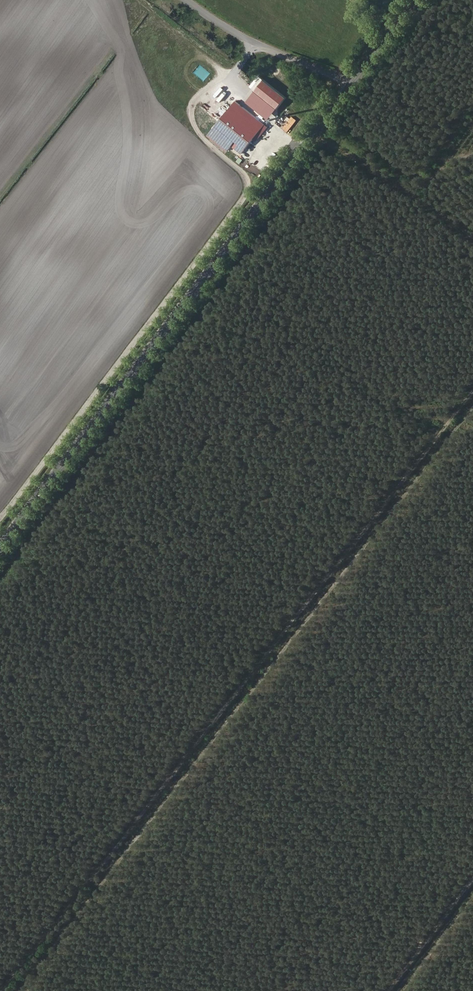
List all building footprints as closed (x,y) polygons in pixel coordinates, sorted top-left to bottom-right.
[(290,94),(268,76),(260,87),(282,105),(290,94)] [(236,142),(245,149),(263,126),(268,120),(240,97),(213,131),(232,146),(236,142)] [(285,134),(295,123),(290,118),(280,130),(285,134)]
